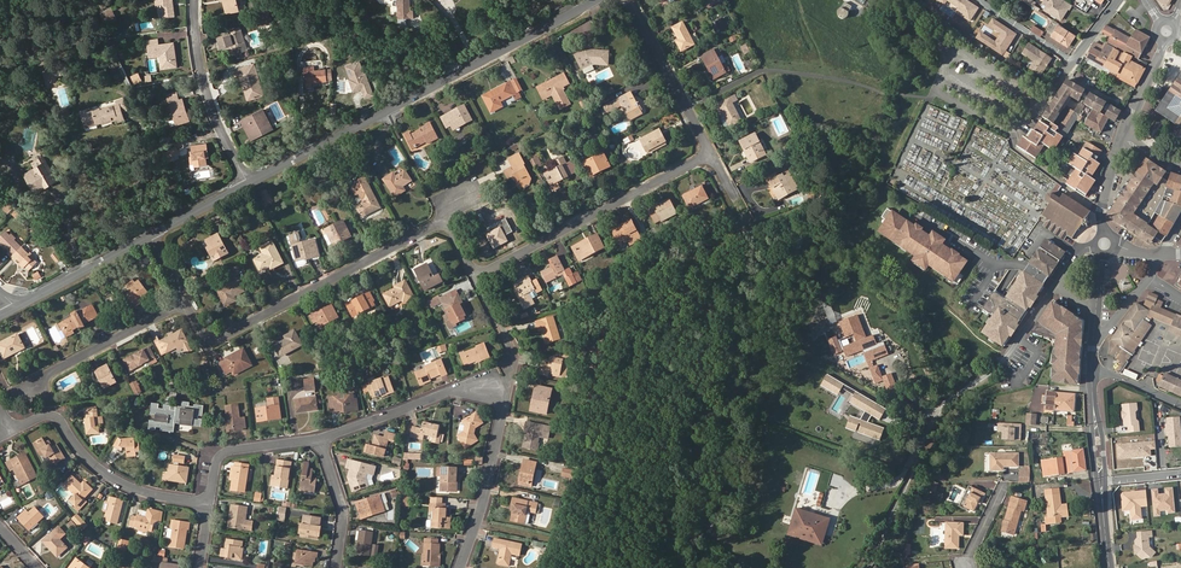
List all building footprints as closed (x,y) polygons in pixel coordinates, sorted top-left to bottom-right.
[(173,0),(156,0),(157,7),(160,6),(162,18),(175,16),(173,0)] [(239,11),(238,8),(228,10),(227,0),(224,0),(226,14),(239,11)] [(236,0),(227,0),(228,10),(238,8),(236,0)] [(398,0),(399,18),(414,18),(413,11),(411,10),(410,0),(398,0)] [(936,0),(945,5),(948,2),(959,9),(956,12),(970,22),(979,9),(966,0),(936,0)] [(1066,6),(1056,0),(1050,0),(1050,1),(1048,5),(1061,13),(1066,6)] [(849,12),(852,7),(845,3),(843,7),(842,8),(839,9),(838,11),(837,12),(837,15),(837,16),(839,17),(841,18),(843,19),(845,18),(847,17),(848,16),(848,14),(849,12)] [(1060,20),(1064,15),(1061,13),(1048,5),(1045,9),(1044,10),(1060,20)] [(1060,20),(1044,10),(1041,8),(1039,11),(1059,24),(1062,26),(1064,23),(1060,20)] [(270,10),(256,13),(258,22),(272,19),(270,10)] [(334,20),(334,10),(326,10),(326,20),(334,20)] [(112,12),(102,17),(107,27),(117,22),(112,12)] [(1017,34),(993,18),(988,26),(1001,34),(996,42),(980,32),(976,38),(1003,56),(1006,52),(1017,34)] [(679,39),(676,41),(682,51),(699,41),(695,32),(689,35),(682,22),(673,27),(679,39)] [(1059,24),(1051,36),(1060,42),(1061,40),(1067,44),(1074,34),(1062,26),(1059,24)] [(1043,32),(1033,25),(1030,30),(1040,36),(1043,32)] [(1111,37),(1108,43),(1123,51),(1130,39),(1124,35),(1122,34),(1114,30),(1110,28),(1106,26),(1103,32),(1111,37)] [(244,51),(240,41),(244,40),(240,28),(231,30),(232,34),(231,35),(233,42),(234,45),(230,46),(233,54),(244,51)] [(1123,51),(1138,59),(1149,38),(1135,30),(1130,39),(1123,51)] [(1060,42),(1068,47),(1076,35),(1074,34),(1067,44),(1061,40),(1060,42)] [(160,45),(159,40),(147,42),(150,56),(159,55),(162,69),(177,66),(173,43),(160,45)] [(744,52),(749,49),(746,43),(740,45),(744,52)] [(1094,43),(1086,58),(1105,67),(1114,49),(1106,45),(1104,48),(1102,47),(1094,43)] [(1028,44),(1022,53),(1034,61),(1035,66),(1033,70),(1040,75),(1046,66),(1045,64),(1047,62),(1048,63),(1051,58),(1043,53),(1028,44)] [(1108,69),(1117,74),(1122,65),(1114,61),(1119,52),(1114,49),(1105,67),(1108,69)] [(609,52),(585,50),(575,55),(583,72),(593,67),(592,66),(594,64),(608,65),(609,52)] [(713,50),(702,56),(704,60),(716,54),(713,50)] [(1117,74),(1136,84),(1144,68),(1129,61),(1127,56),(1119,52),(1114,61),(1122,65),(1117,74)] [(725,63),(721,64),(716,54),(704,60),(714,78),(729,71),(725,63)] [(360,61),(345,66),(354,92),(361,91),(365,99),(374,96),(367,74),(365,75),(360,61)] [(264,96),(254,64),(239,69),(241,76),(244,75),(248,88),(244,89),(248,100),(264,96)] [(59,78),(62,77),(58,65),(42,70),(48,88),(60,84),(59,78)] [(312,83),(327,81),(325,69),(315,71),(314,66),(303,68),(304,75),(305,75),(307,87),(312,87),(312,83)] [(1114,81),(1115,78),(1117,74),(1108,69),(1106,73),(1107,78),(1114,81)] [(135,83),(143,79),(139,71),(131,75),(135,83)] [(570,85),(564,73),(537,87),(543,99),(552,95),(560,109),(570,104),(562,89),(570,85)] [(1115,78),(1134,87),(1136,84),(1117,74),(1115,78)] [(1180,99),(1180,75),(1157,111),(1163,115),(1180,127),(1180,115),(1180,117),(1167,109),(1176,96),(1180,99)] [(522,89),(516,78),(512,81),(517,92),(522,89)] [(1069,96),(1073,98),(1079,87),(1067,80),(1064,84),(1065,86),(1064,89),(1062,88),(1060,91),(1060,93),(1059,96),(1057,95),(1052,103),(1054,103),(1052,106),(1050,106),(1048,110),(1049,111),(1047,113),(1045,114),(1043,118),(1051,123),(1053,124),(1059,115),(1058,114),(1062,107),(1060,106),(1064,99),(1066,100),(1069,96)] [(521,97),(517,92),(512,81),(483,96),(491,113),(503,107),(500,102),(513,95),(516,100),(521,97)] [(1073,98),(1079,101),(1084,90),(1079,87),(1073,98)] [(641,111),(637,103),(631,92),(620,97),(627,110),(625,111),(630,120),(642,114),(641,111)] [(1089,107),(1094,109),(1093,110),(1100,114),(1106,102),(1103,101),(1091,94),(1090,94),(1084,104),(1085,105),(1088,106),(1089,107)] [(177,96),(168,99),(177,125),(188,121),(184,110),(186,110),(183,99),(178,100),(177,96)] [(738,101),(736,96),(719,104),(726,118),(723,120),(727,128),(741,120),(732,104),(738,101)] [(1176,96),(1167,109),(1180,117),(1180,115),(1180,99),(1176,96)] [(625,111),(627,110),(620,97),(616,100),(620,106),(622,105),(625,111)] [(88,113),(87,110),(80,112),(84,123),(96,119),(97,124),(112,119),(112,121),(118,120),(118,122),(125,120),(123,111),(128,110),(124,98),(117,101),(117,103),(88,113)] [(620,106),(616,100),(604,106),(607,113),(620,106)] [(1113,121),(1119,110),(1111,105),(1105,117),(1108,118),(1113,121)] [(472,120),(464,106),(442,117),(447,128),(451,126),(452,127),(465,120),(466,123),(472,120)] [(1081,116),(1084,112),(1082,111),(1082,110),(1077,106),(1074,112),(1081,116)] [(1063,137),(1064,138),(1076,120),(1079,122),(1083,117),(1081,116),(1074,112),(1070,109),(1058,128),(1056,132),(1063,137)] [(273,129),(263,110),(242,121),(245,127),(247,125),(253,136),(266,129),(267,132),(273,129)] [(1084,124),(1100,133),(1108,118),(1105,117),(1100,114),(1093,110),(1084,124)] [(86,128),(97,124),(96,119),(84,123),(86,128)] [(452,127),(453,130),(466,123),(465,120),(452,127)] [(411,135),(409,132),(405,134),(412,149),(426,142),(427,144),(438,138),(429,122),(425,124),(426,125),(428,129),(422,132),(421,130),(411,135)] [(1044,145),(1053,151),(1063,137),(1056,132),(1058,128),(1053,124),(1051,123),(1048,127),(1039,122),(1033,131),(1031,130),(1026,138),(1023,137),(1017,146),(1035,158),(1044,145)] [(253,136),(247,125),(245,127),(252,140),(267,132),(266,129),(253,136)] [(659,130),(640,140),(646,151),(659,145),(660,147),(667,144),(659,130)] [(755,133),(739,141),(751,163),(766,155),(755,133)] [(1098,157),(1102,151),(1087,142),(1083,148),(1098,157)] [(208,151),(207,145),(193,147),(193,152),(194,157),(192,157),(191,157),(192,164),(195,164),(195,166),(207,165),(206,157),(205,152),(208,151)] [(646,151),(648,154),(660,147),(659,145),(646,151)] [(180,155),(176,147),(167,152),(171,161),(173,160),(172,158),(180,155)] [(1094,181),(1090,178),(1099,164),(1094,161),(1098,157),(1083,148),(1077,156),(1073,154),(1067,163),(1076,169),(1066,185),(1075,191),(1076,188),(1086,194),(1094,181)] [(599,169),(609,164),(603,153),(584,163),(586,168),(591,166),(594,174),(600,172),(599,169)] [(519,154),(508,159),(512,166),(514,168),(516,167),(513,161),(521,157),(519,154)] [(536,154),(532,157),(533,159),(537,166),(538,168),(542,165),(536,154)] [(37,168),(26,174),(32,185),(42,179),(46,187),(57,180),(43,157),(34,162),(37,168)] [(529,180),(531,179),(524,165),(525,164),(521,157),(513,161),(516,167),(514,168),(512,166),(504,171),(508,180),(512,178),(514,177),(517,182),(519,186),(522,184),(524,185),(528,183),(529,180)] [(578,171),(573,160),(566,163),(572,174),(578,171)] [(1163,176),(1165,173),(1146,160),(1123,194),(1110,213),(1110,216),(1110,217),(1111,219),(1149,244),(1151,242),(1142,236),(1111,216),(1147,164),(1163,176)] [(562,178),(572,174),(566,163),(551,170),(553,173),(546,176),(550,185),(563,179),(562,178)] [(1168,183),(1162,178),(1163,176),(1147,164),(1111,216),(1142,236),(1144,232),(1147,226),(1166,236),(1174,222),(1180,210),(1180,178),(1171,174),(1170,176),(1168,183)] [(591,166),(586,168),(590,176),(594,174),(591,166)] [(396,177),(393,173),(384,179),(395,197),(405,190),(402,186),(411,180),(405,171),(396,177)] [(777,176),(768,180),(778,200),(798,189),(790,174),(784,177),(783,174),(777,177),(777,176)] [(380,208),(365,178),(354,183),(359,193),(364,202),(356,206),(362,217),(380,208)] [(36,192),(46,187),(42,179),(32,185),(36,192)] [(350,185),(355,196),(359,193),(354,183),(350,185)] [(1058,184),(1053,191),(1056,193),(1058,190),(1061,186),(1058,184)] [(701,186),(683,196),(690,208),(708,198),(701,186)] [(260,191),(267,205),(274,202),(267,188),(260,191)] [(1084,197),(1086,194),(1076,188),(1075,191),(1084,197)] [(1087,226),(1090,221),(1089,219),(1089,218),(1088,215),(1090,211),(1058,190),(1056,193),(1055,195),(1052,193),(1048,193),(1045,198),(1046,202),(1049,204),(1042,214),(1047,218),(1043,224),(1064,239),(1067,235),(1074,226),(1078,229),(1081,225),(1084,225),(1085,224),(1087,226)] [(648,209),(655,224),(660,221),(660,220),(676,211),(669,198),(648,209)] [(18,218),(21,214),(16,209),(13,213),(18,218)] [(914,261),(923,267),(940,237),(933,232),(930,237),(900,217),(899,219),(891,214),(893,212),(887,209),(882,217),(887,221),(879,232),(917,256),(914,261)] [(660,221),(661,222),(677,214),(676,211),(660,220),(660,221)] [(620,225),(622,228),(613,232),(619,243),(624,240),(625,243),(629,241),(631,245),(641,239),(631,220),(620,225)] [(350,233),(343,221),(325,230),(332,244),(338,241),(337,240),(350,233)] [(1067,235),(1072,238),(1078,229),(1074,226),(1067,235)] [(1154,238),(1162,242),(1166,236),(1147,226),(1144,232),(1154,238)] [(500,228),(488,235),(494,247),(506,241),(500,228)] [(12,257),(22,246),(14,239),(16,238),(12,233),(10,235),(7,232),(0,238),(0,241),(3,243),(1,245),(5,249),(6,247),(10,251),(8,253),(12,257)] [(308,259),(319,256),(315,240),(300,243),(299,240),(300,239),(299,234),(296,232),(294,235),(291,240),(297,261),(308,258),(308,259)] [(1151,242),(1154,238),(1144,232),(1142,236),(1151,242)] [(332,244),(333,245),(351,236),(350,233),(337,240),(338,241),(332,244)] [(604,247),(597,234),(575,246),(580,256),(590,251),(591,254),(604,247)] [(210,247),(207,248),(215,261),(228,254),(218,235),(206,240),(210,247)] [(959,272),(966,261),(941,244),(944,240),(940,237),(923,267),(926,269),(929,264),(938,270),(939,268),(947,273),(945,275),(958,283),(959,281),(964,275),(959,272)] [(994,292),(988,300),(983,308),(984,309),(989,313),(990,314),(991,312),(994,315),(993,316),(991,319),(988,324),(987,326),(989,327),(985,335),(989,338),(994,341),(1001,346),(1003,344),(1007,338),(1009,334),(1017,323),(1019,319),(1026,309),(1028,305),(1029,305),(1033,298),(1036,295),(1038,290),(1042,285),(1041,284),(1042,282),(1044,279),(1046,275),(1048,276),(1050,277),(1053,273),(1051,272),(1054,267),(1056,268),(1060,262),(1059,261),(1063,254),(1064,252),(1063,252),(1045,239),(1035,253),(1030,261),(1029,262),(1031,263),(1028,268),(1027,269),(1025,272),(1023,271),(1019,278),(1013,286),(1009,292),(1008,293),(1006,296),(1004,299),(994,292)] [(261,248),(264,255),(254,260),(261,272),(270,267),(272,269),(283,263),(272,242),(261,248)] [(34,257),(35,256),(31,252),(30,254),(22,246),(12,257),(15,260),(18,258),(21,262),(20,263),(24,267),(25,266),(30,269),(37,261),(34,257)] [(572,247),(579,260),(591,254),(590,251),(580,256),(575,246),(572,247)] [(541,272),(547,283),(558,277),(556,274),(564,270),(557,256),(549,260),(553,266),(541,272)] [(433,276),(427,263),(415,269),(425,290),(443,281),(439,274),(433,276)] [(36,279),(42,276),(39,271),(33,273),(36,279)] [(570,286),(577,283),(572,274),(568,277),(565,278),(570,286)] [(529,293),(535,289),(531,281),(532,281),(529,275),(514,283),(517,289),(522,299),(519,300),(524,309),(535,304),(529,293)] [(535,289),(542,286),(537,278),(532,281),(531,281),(535,289)] [(137,284),(133,280),(125,286),(129,290),(131,288),(134,293),(132,294),(127,298),(135,308),(150,296),(143,287),(144,287),(140,281),(137,284)] [(234,296),(245,292),(239,280),(220,289),(223,295),(220,296),(225,306),(234,302),(231,298),(234,296)] [(395,286),(396,288),(384,294),(390,306),(402,300),(403,302),(414,297),(405,281),(395,286)] [(1004,299),(1006,296),(995,289),(994,292),(1004,299)] [(374,301),(370,292),(347,304),(353,316),(374,305),(373,302),(374,301)] [(1151,310),(1149,315),(1172,325),(1176,315),(1160,308),(1162,303),(1158,302),(1158,299),(1156,298),(1157,296),(1149,292),(1144,305),(1151,310)] [(452,297),(450,293),(430,303),(432,307),(441,302),(452,322),(466,315),(459,303),(461,302),(457,295),(452,297)] [(1077,383),(1080,384),(1085,319),(1053,299),(1052,301),(1082,321),(1077,383)] [(1070,383),(1077,383),(1082,321),(1052,301),(1049,305),(1032,331),(1033,332),(1042,335),(1044,335),(1050,337),(1052,338),(1056,339),(1056,343),(1056,345),(1055,354),(1055,355),(1053,355),(1053,361),(1054,362),(1054,365),(1054,369),(1053,378),(1052,382),(1060,382),(1060,379),(1065,379),(1070,380),(1070,383)] [(1143,343),(1140,341),(1151,325),(1148,323),(1150,320),(1146,317),(1144,316),(1147,310),(1140,305),(1137,302),(1112,339),(1110,353),(1123,361),(1115,370),(1121,373),(1128,363),(1126,362),(1138,345),(1140,347),(1143,343)] [(94,319),(99,316),(93,305),(88,308),(94,319)] [(338,317),(331,305),(314,315),(317,321),(320,326),(338,317)] [(71,314),(73,317),(60,323),(63,329),(66,327),(68,332),(73,329),(74,330),(79,328),(80,330),(86,327),(84,324),(94,319),(88,308),(79,313),(77,311),(71,314)] [(1019,319),(1021,320),(1028,310),(1026,309),(1019,319)] [(846,356),(863,350),(879,393),(893,388),(888,373),(883,375),(878,363),(873,365),(871,360),(889,354),(884,340),(877,343),(874,333),(866,336),(858,313),(839,320),(845,336),(852,333),(855,341),(842,345),(846,356)] [(1168,331),(1180,337),(1180,317),(1176,315),(1172,325),(1168,331)] [(553,316),(535,322),(538,331),(543,329),(545,329),(546,333),(544,333),(547,343),(559,339),(553,316)] [(1009,334),(1011,335),(1018,324),(1017,323),(1009,334)] [(67,337),(75,333),(74,330),(73,329),(68,332),(66,327),(63,329),(67,337)] [(162,341),(160,343),(156,345),(161,355),(177,347),(183,344),(185,348),(187,352),(192,349),(182,330),(174,335),(169,337),(162,341)] [(285,336),(286,339),(276,345),(281,356),(302,345),(294,331),(285,336)] [(827,339),(834,354),(843,350),(836,334),(827,339)] [(18,335),(0,344),(0,350),(4,358),(15,353),(14,351),(23,345),(18,335)] [(467,351),(462,352),(467,363),(472,361),(472,362),(479,359),(484,358),(484,359),(493,355),(488,342),(479,345),(479,347),(467,351)] [(157,361),(150,348),(125,360),(131,370),(150,360),(152,364),(157,361)] [(225,358),(227,361),(220,364),(226,374),(232,371),(241,366),(243,370),(252,365),(245,352),(236,356),(234,353),(225,358)] [(550,365),(542,364),(541,369),(549,371),(553,371),(553,373),(559,375),(560,371),(566,372),(568,362),(566,358),(566,355),(558,354),(557,357),(557,359),(551,359),(550,365)] [(424,367),(425,369),(415,373),(419,385),(431,381),(430,379),(440,375),(441,377),(447,374),(442,360),(424,367)] [(116,382),(108,366),(96,372),(100,379),(103,378),(107,386),(116,382)] [(232,371),(234,375),(243,370),(241,366),(232,371)] [(1125,369),(1123,374),(1136,380),(1138,375),(1125,369)] [(826,373),(820,385),(838,394),(844,382),(826,373)] [(1164,373),(1163,376),(1161,381),(1160,382),(1159,386),(1180,395),(1180,381),(1164,373)] [(375,382),(375,381),(366,384),(371,398),(385,393),(390,391),(391,393),(398,391),(394,378),(390,379),(389,376),(380,379),(380,381),(375,382)] [(844,383),(842,386),(853,393),(855,390),(844,383)] [(533,403),(532,402),(530,411),(546,414),(549,399),(546,399),(548,388),(535,385),(533,396),(535,396),(533,403)] [(1046,410),(1054,410),(1056,392),(1048,391),(1047,396),(1047,403),(1046,410)] [(850,414),(845,427),(880,440),(885,427),(869,421),(871,415),(881,419),(887,404),(853,392),(849,403),(865,409),(861,419),(850,414)] [(1054,410),(1074,412),(1076,394),(1056,392),(1054,410)] [(347,394),(348,398),(343,399),(339,399),(338,396),(331,396),(332,408),(343,407),(344,411),(349,411),(350,410),(352,410),(360,409),(359,398),(355,399),(355,393),(347,394)] [(296,399),(298,412),(309,411),(309,409),(319,407),(318,396),(296,399)] [(274,405),(270,406),(257,407),(259,419),(271,418),(271,419),(282,418),(280,397),(273,397),(274,405)] [(169,424),(175,425),(175,422),(176,413),(171,412),(172,410),(172,404),(165,403),(165,406),(165,408),(159,407),(160,405),(160,403),(153,402),(152,411),(156,412),(159,412),(158,419),(155,419),(151,418),(150,426),(157,427),(157,426),(157,424),(163,425),(162,427),(162,428),(169,429),(169,424)] [(184,406),(184,408),(177,407),(177,411),(176,413),(175,422),(181,422),(188,423),(194,424),(201,425),(202,418),(198,418),(199,414),(202,415),(203,404),(195,403),(195,406),(190,406),(191,403),(184,402),(184,406)] [(1138,408),(1138,402),(1121,404),(1123,426),(1127,425),(1128,432),(1140,431),(1139,421),(1136,418),(1136,412),(1138,408)] [(241,417),(239,403),(227,405),(229,416),(230,426),(242,425),(242,427),(243,427),(247,426),(246,416),(241,417)] [(98,412),(97,406),(87,408),(87,412),(88,417),(89,423),(86,423),(87,433),(99,432),(98,423),(102,423),(101,416),(100,416),(98,416),(98,412)] [(482,423),(476,412),(463,420),(465,425),(464,431),(458,435),(466,447),(478,440),(474,433),(475,427),(482,423)] [(1036,415),(1026,414),(1026,424),(1036,425),(1036,415)] [(1179,417),(1167,418),(1168,424),(1169,434),(1170,446),(1180,445),(1180,437),(1179,417)] [(423,421),(421,428),(412,426),(410,437),(415,438),(416,433),(424,434),(433,436),(432,442),(439,443),(441,434),(437,433),(439,425),(423,421)] [(547,438),(549,427),(525,422),(524,428),(527,429),(526,433),(528,434),(528,436),(526,437),(525,441),(523,447),(535,449),(536,443),(534,443),(536,437),(538,436),(547,438)] [(575,434),(584,436),(585,429),(577,427),(575,434)] [(373,444),(370,443),(368,450),(385,455),(390,437),(396,438),(397,431),(387,429),(385,435),(376,433),(373,444)] [(1024,434),(1016,434),(1015,442),(1023,443),(1024,434)] [(122,438),(119,436),(114,446),(123,451),(124,449),(124,447),(128,447),(128,449),(129,456),(136,455),(136,452),(136,450),(141,449),(140,442),(136,442),(136,437),(122,438)] [(45,442),(43,438),(34,443),(41,454),(44,452),(46,457),(50,455),(51,457),(54,464),(64,458),(57,444),(52,447),(51,448),(50,445),(47,446),(45,442)] [(1155,442),(1118,444),(1119,458),(1150,456),(1150,449),(1155,449),(1155,442)] [(1087,470),(1084,449),(1065,451),(1067,461),(1072,460),(1074,471),(1087,470)] [(41,454),(44,460),(51,457),(50,455),(46,457),(44,452),(41,454)] [(11,459),(11,460),(6,463),(10,470),(13,468),(16,467),(23,482),(28,480),(24,473),(33,468),(26,454),(18,458),(17,456),(11,459)] [(1020,454),(992,454),(992,469),(1004,469),(1004,466),(1020,466),(1020,454)] [(401,465),(402,458),(396,457),(394,463),(401,465)] [(374,478),(377,466),(350,458),(348,466),(352,467),(350,475),(353,476),(354,482),(352,482),(355,491),(376,484),(374,478)] [(1065,473),(1062,458),(1048,460),(1050,475),(1065,473)] [(293,462),(280,460),(278,475),(276,487),(289,489),(293,462)] [(523,475),(521,475),(519,484),(531,487),(536,462),(525,460),(524,465),(523,464),(522,471),(524,471),(523,475)] [(312,463),(307,462),(302,489),(308,490),(308,488),(318,490),(319,479),(315,478),(316,470),(311,469),(312,463)] [(171,464),(170,471),(169,479),(187,482),(189,467),(180,465),(175,464),(171,464)] [(13,468),(21,483),(23,482),(16,467),(13,468)] [(250,469),(237,467),(233,467),(233,472),(236,473),(235,480),(233,490),(246,492),(250,469)] [(441,467),(440,490),(449,491),(446,488),(442,488),(443,467),(441,467)] [(446,488),(449,491),(455,491),(456,485),(454,485),(454,482),(456,482),(457,468),(443,467),(442,488),(446,488)] [(1030,472),(1021,471),(1021,481),(1030,482),(1030,472)] [(65,484),(74,493),(69,499),(73,502),(76,504),(82,497),(91,487),(85,481),(82,484),(73,476),(65,484)] [(982,500),(986,493),(973,487),(970,492),(963,506),(973,511),(978,502),(979,499),(982,500)] [(1048,517),(1045,518),(1045,524),(1061,522),(1060,515),(1066,514),(1065,508),(1060,508),(1060,504),(1058,489),(1045,490),(1048,517)] [(1130,510),(1131,519),(1143,518),(1142,506),(1148,506),(1147,489),(1121,491),(1122,510),(1130,510)] [(1156,490),(1151,491),(1153,516),(1158,516),(1158,511),(1166,510),(1166,513),(1173,512),(1170,489),(1164,489),(1164,494),(1156,495),(1156,490)] [(959,504),(963,506),(970,492),(968,491),(966,490),(959,504)] [(381,494),(359,502),(363,515),(386,507),(381,494)] [(1026,500),(1012,496),(1002,530),(1014,533),(1021,509),(1024,509),(1026,500)] [(71,503),(77,509),(85,500),(82,497),(76,504),(73,502),(71,503)] [(110,503),(108,512),(106,520),(118,524),(124,501),(112,497),(110,503)] [(537,503),(513,498),(512,504),(514,505),(513,510),(511,520),(523,523),(526,511),(535,513),(537,503)] [(447,513),(447,509),(445,509),(443,509),(443,504),(430,503),(429,512),(432,512),(434,512),(434,520),(432,520),(432,527),(450,528),(450,518),(447,518),(445,518),(445,514),(447,513)] [(279,505),(277,519),(286,520),(287,506),(279,505)] [(248,509),(233,506),(231,516),(234,517),(233,527),(253,530),(254,521),(247,520),(248,509)] [(29,513),(27,510),(18,518),(29,531),(39,523),(45,517),(36,507),(29,513)] [(363,515),(364,518),(387,510),(386,507),(363,515)] [(830,519),(796,508),(788,534),(822,545),(830,519)] [(138,517),(133,516),(131,525),(140,527),(150,530),(154,531),(159,513),(150,510),(148,518),(139,515),(138,517)] [(322,518),(306,516),(305,524),(304,534),(303,536),(319,538),(319,536),(321,527),(321,525),(322,520),(322,518)] [(192,523),(176,520),(172,546),(184,548),(188,529),(191,529),(192,523)] [(962,535),(963,523),(946,522),(945,547),(958,548),(959,535),(962,535)] [(29,531),(33,535),(42,526),(39,523),(29,531)] [(361,541),(363,541),(362,553),(372,555),(375,532),(363,530),(361,541)] [(1151,536),(1151,531),(1138,532),(1138,537),(1137,537),(1135,540),(1135,545),(1136,546),(1137,548),(1137,550),(1136,551),(1136,553),(1141,557),(1152,556),(1155,552),(1148,546),(1147,536),(1151,536)] [(67,548),(52,533),(43,543),(50,550),(52,548),(59,556),(67,548)] [(128,550),(130,540),(120,537),(118,548),(128,550)] [(520,556),(522,545),(495,539),(493,547),(501,549),(501,550),(503,550),(502,553),(500,553),(498,564),(509,566),(512,554),(520,556)] [(229,550),(227,549),(224,549),(223,557),(228,558),(233,558),(240,560),(240,555),(244,555),(245,548),(244,548),(244,542),(229,540),(228,545),(230,546),(229,550)] [(425,555),(423,555),(423,563),(430,563),(430,566),(440,566),(440,559),(438,559),(438,555),(439,555),(439,549),(437,549),(437,544),(438,540),(425,540),(425,555)] [(58,557),(59,556),(52,548),(50,550),(58,557)] [(306,550),(300,549),(299,554),(298,564),(315,567),(316,563),(317,563),(318,558),(320,558),(320,553),(309,551),(309,554),(306,554),(306,550)] [(169,559),(156,557),(155,562),(164,563),(163,567),(178,567),(178,565),(169,564),(169,559)] [(78,559),(71,567),(90,567),(78,559)]
